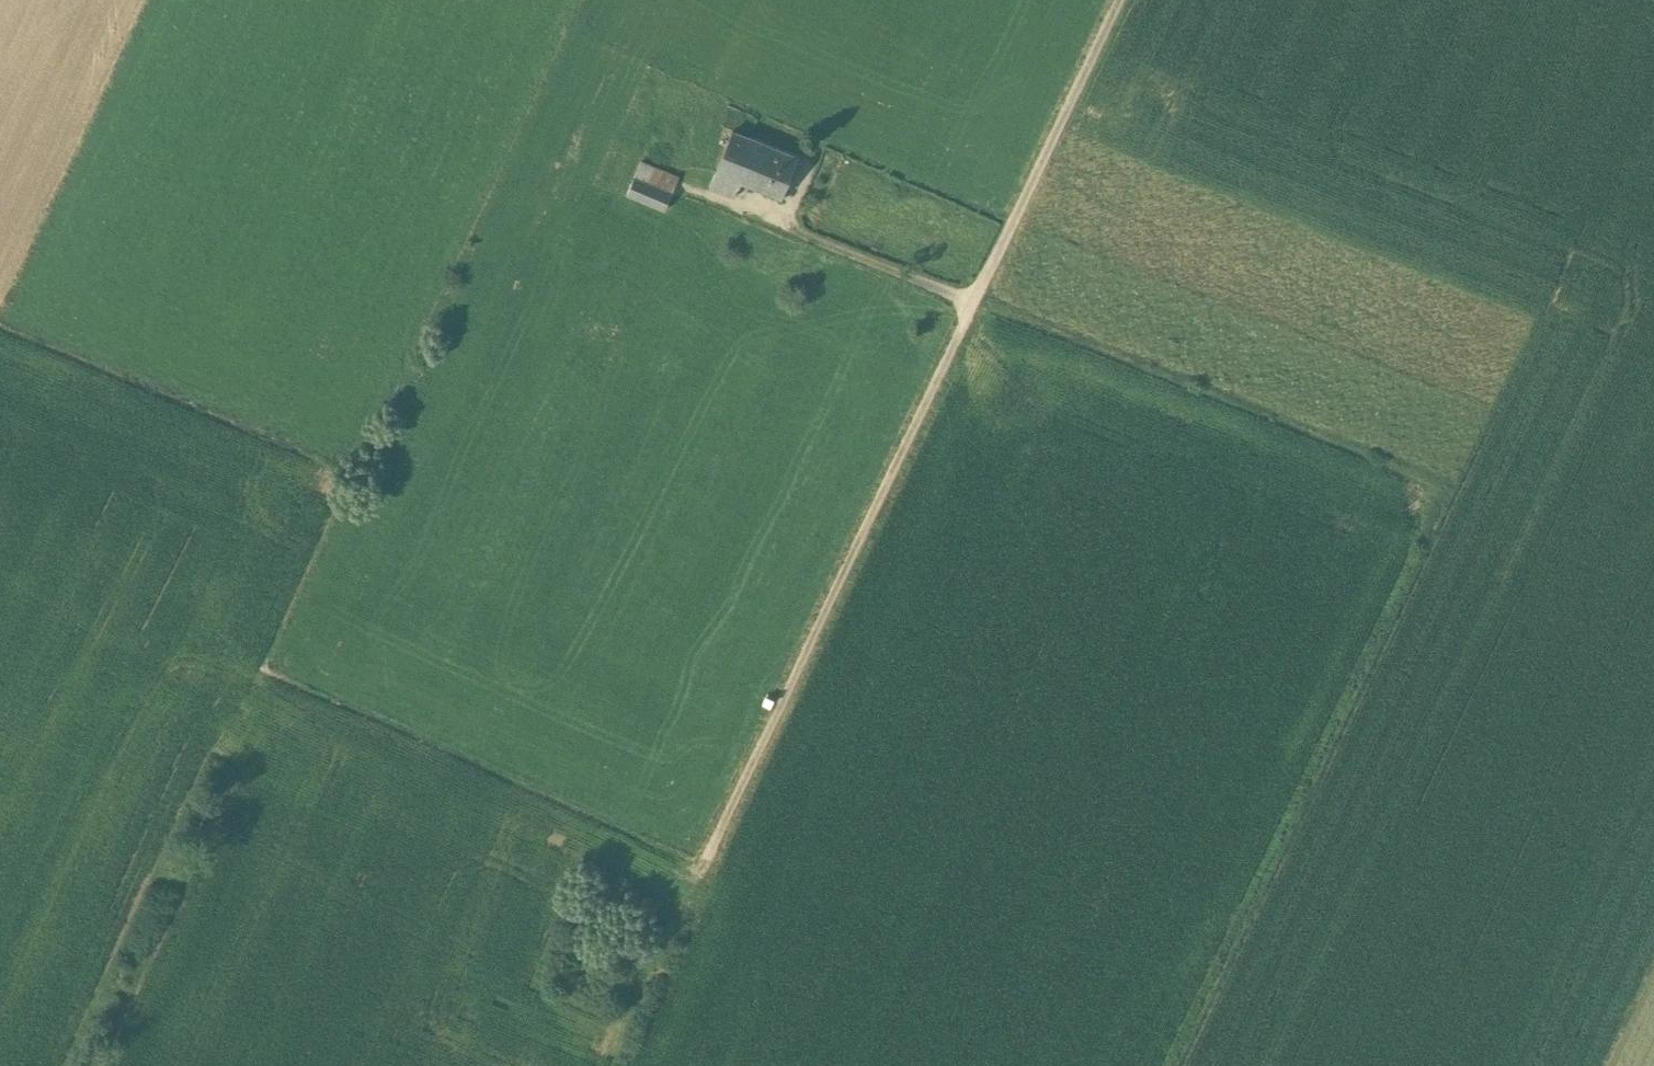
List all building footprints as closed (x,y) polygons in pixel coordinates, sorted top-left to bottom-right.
[(799,155),(733,128),(716,170),(742,180),(782,196),(799,155)] [(679,176),(641,161),(627,194),(664,210),(679,176)] [(742,180),(716,170),(710,186),(736,197),(742,180)]
